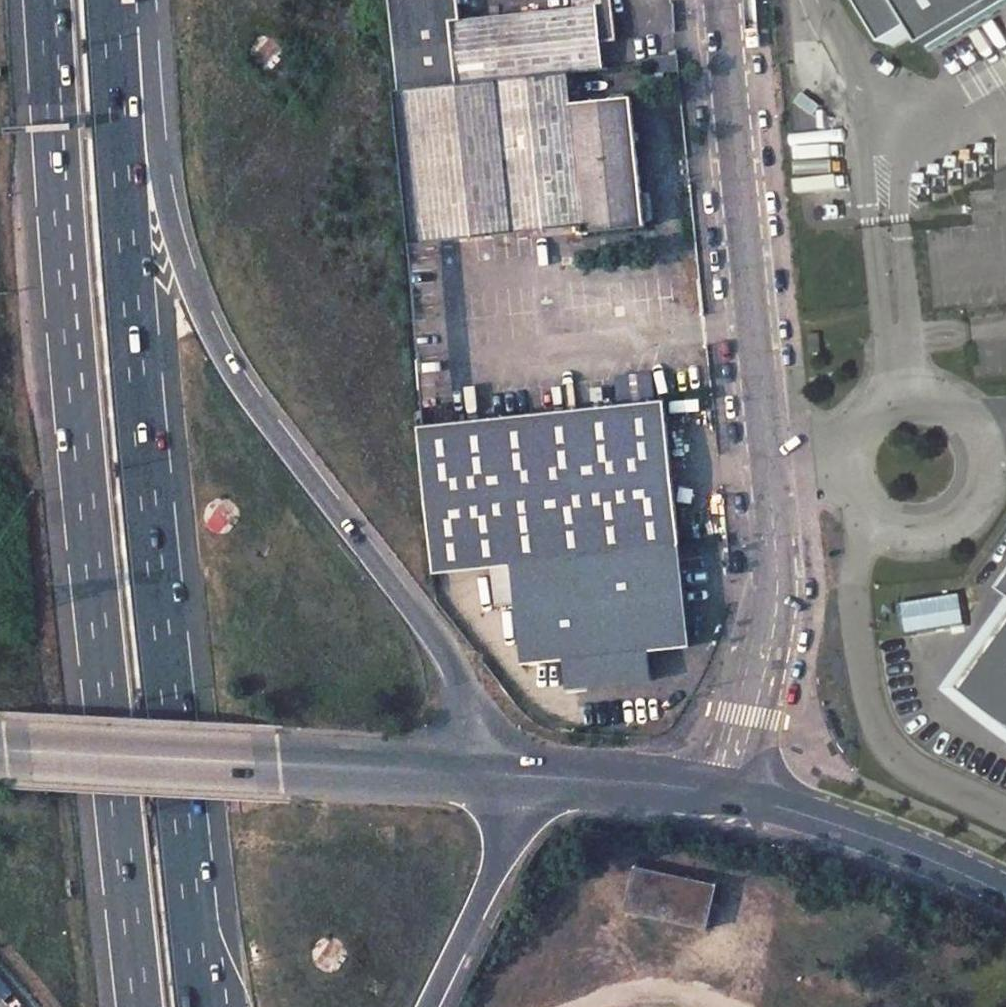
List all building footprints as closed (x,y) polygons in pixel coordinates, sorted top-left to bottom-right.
[(566,74),(606,69),(603,42),(598,2),(574,5),(458,17),(457,0),(387,0),(396,88),(407,91),(566,74)] [(574,5),(598,2),(603,42),(614,41),(609,0),(574,0),(574,5)] [(869,42),(899,24),(912,45),(988,0),(845,0),(869,42)] [(254,48),(253,53),(253,54),(254,59),(257,63),(263,66),(267,66),(273,64),(277,61),(279,57),(280,52),(277,46),(274,42),(270,40),(265,40),(261,41),(257,43),(254,48)] [(407,91),(415,239),(584,225),(586,235),(642,225),(626,99),(570,102),(566,74),(407,91)] [(844,340),(843,321),(832,322),(833,340),(844,340)] [(491,567),(495,606),(515,604),(521,663),(563,659),(566,690),(578,688),(651,681),(648,650),(690,645),(664,400),(418,426),(434,573),(491,567)] [(964,690),(989,710),(1005,722),(1005,632),(964,690)] [(623,912),(707,931),(717,886),(634,867),(623,912)]
